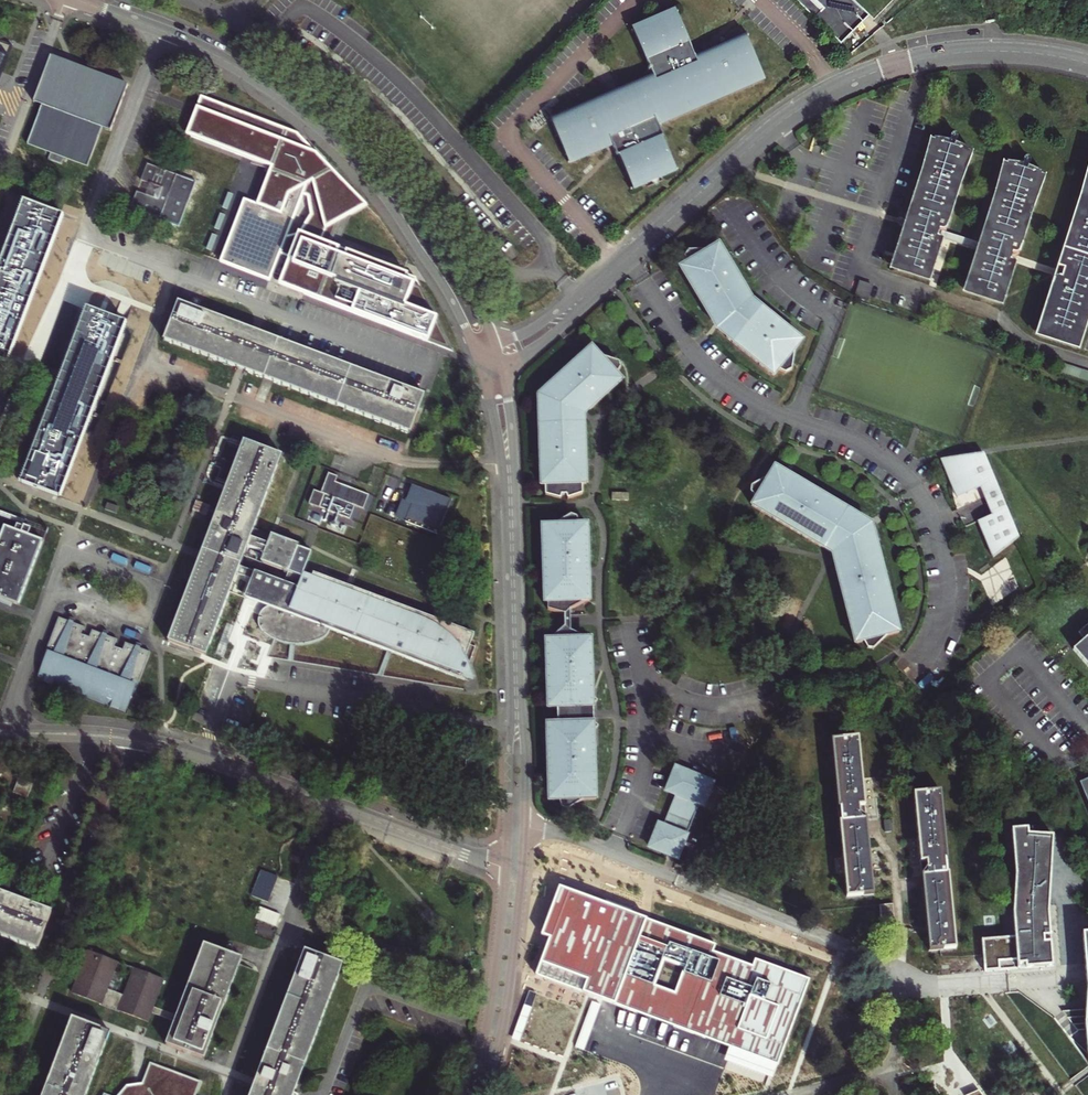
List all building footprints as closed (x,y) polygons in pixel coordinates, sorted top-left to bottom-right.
[(835,41),(862,22),(843,0),(794,0),(835,41)] [(854,0),(843,0),(862,22),(835,41),(840,45),(868,19),(869,17),(854,0)] [(608,97),(552,121),(570,164),(613,145),(614,147),(616,152),(617,156),(619,155),(634,190),(676,172),(659,133),(661,132),(658,126),(763,81),(760,76),(761,75),(749,48),(743,40),(696,59),(677,14),(635,32),(654,78),(627,89),(608,97)] [(36,105),(45,108),(30,147),(53,155),(50,161),(65,166),(67,161),(88,168),(103,130),(112,133),(129,86),(111,79),(104,97),(96,94),(97,92),(98,90),(98,88),(98,86),(97,84),(96,82),(94,80),(91,78),(89,77),(87,76),(84,76),(82,76),(80,77),(78,77),(76,78),(75,80),(74,81),(73,85),(65,82),(72,64),(54,57),(36,105)] [(72,64),(65,82),(73,85),(74,81),(75,80),(76,78),(78,77),(80,77),(82,76),(84,76),(87,76),(89,77),(91,78),(94,80),(96,82),(97,84),(98,86),(98,88),(98,90),(97,92),(96,94),(104,97),(111,79),(72,64)] [(291,131),(201,97),(187,134),(263,163),(272,167),(258,203),(245,199),(221,261),(225,263),(271,281),(281,254),(290,258),(280,284),(446,350),(453,352),(450,347),(416,278),(368,259),(364,257),(337,246),(318,239),(323,225),(348,210),(350,214),(364,205),(362,201),(300,136),(291,131)] [(933,141),(930,140),(924,163),(920,162),(902,219),(906,220),(914,222),(911,229),(907,228),(896,260),(906,263),(905,267),(907,269),(909,270),(912,271),(914,272),(917,271),(919,271),(920,268),(929,271),(940,238),(937,237),(939,231),(940,231),(941,231),(943,231),(944,231),(945,231),(946,230),(946,229),(947,228),(961,185),(972,153),(969,152),(969,151),(964,148),(954,144),(953,147),(949,146),(950,142),(939,140),(934,140),(933,141)] [(1046,309),(1056,312),(1055,316),(1056,318),(1057,320),(1059,322),(1060,323),(1062,324),(1064,324),(1066,324),(1069,323),(1071,322),(1072,321),(1073,317),(1083,320),(1087,309),(1087,162),(1081,189),(1058,260),(1065,262),(1062,270),(1058,269),(1055,271),(1054,272),(1058,273),(1046,309)] [(1006,164),(1003,163),(996,187),(993,186),(975,242),(978,243),(987,246),(984,253),(979,251),(969,284),(979,287),(978,290),(980,292),(982,293),(985,294),(987,295),(990,295),(992,294),(993,291),(1002,294),(1013,262),(1010,261),(1012,254),(1013,254),(1014,255),(1015,255),(1017,254),(1018,254),(1019,253),(1019,252),(1020,252),(1045,177),(1041,176),(1042,174),(1037,171),(1027,167),(1026,171),(1022,169),(1023,166),(1012,163),(1007,163),(1006,164)] [(179,226),(196,181),(148,164),(142,181),(151,184),(147,196),(137,192),(131,209),(179,226)] [(775,164),(766,171),(771,176),(779,169),(775,164)] [(234,195),(228,193),(222,208),(228,210),(234,195)] [(0,265),(0,361),(6,363),(7,362),(10,353),(29,303),(62,218),(23,203),(0,265)] [(323,225),(318,239),(337,246),(350,214),(348,210),(323,225)] [(225,215),(220,213),(214,229),(219,231),(225,215)] [(945,233),(947,228),(946,229),(946,230),(945,231),(944,231),(943,231),(941,231),(940,231),(939,231),(937,237),(940,238),(929,271),(920,268),(919,271),(917,271),(914,272),(912,271),(909,270),(907,269),(905,267),(906,263),(896,260),(907,228),(911,229),(914,222),(906,220),(890,267),(930,280),(943,239),(945,233)] [(975,242),(945,233),(943,239),(976,250),(978,243),(975,242)] [(217,237),(212,234),(206,250),(212,252),(217,237)] [(987,246),(978,243),(976,250),(963,290),(1003,303),(1020,252),(1019,252),(1019,253),(1018,254),(1017,254),(1015,255),(1014,255),(1013,254),(1012,254),(1010,261),(1013,262),(1002,294),(993,291),(992,294),(990,295),(987,295),(985,294),(982,293),(980,292),(978,290),(979,287),(969,284),(979,251),(984,253),(987,246)] [(768,380),(773,374),(781,377),(786,371),(789,355),(798,345),(758,311),(756,313),(744,304),(738,294),(742,291),(715,247),(705,252),(684,252),(680,256),(681,267),(676,270),(706,323),(710,320),(716,330),(724,336),(720,340),(768,380)] [(1065,262),(1058,260),(1054,272),(1055,271),(1058,269),(1062,270),(1065,262)] [(861,283),(856,297),(869,302),(874,287),(861,283)] [(240,369),(245,371),(409,433),(416,414),(423,395),(178,303),(172,318),(164,340),(236,367),(240,369)] [(1078,333),(1083,320),(1073,317),(1072,321),(1071,322),(1069,323),(1066,324),(1064,324),(1062,324),(1060,323),(1059,322),(1057,320),(1056,318),(1055,316),(1056,312),(1046,309),(1042,321),(1078,333)] [(36,488),(59,497),(99,391),(119,337),(124,324),(103,316),(86,310),(62,374),(60,378),(59,382),(21,482),(36,488)] [(586,481),(584,421),(581,421),(580,410),(588,403),(590,406),(622,378),(617,373),(622,366),(619,361),(602,355),(592,344),(548,382),(551,386),(543,393),(544,402),(539,403),(541,481),(548,482),(549,488),(560,494),(561,490),(567,490),(569,494),(579,488),(579,482),(586,481)] [(1073,367),(1071,375),(1087,381),(1087,373),(1073,367)] [(416,369),(413,376),(406,373),(403,382),(423,390),(429,374),(416,369)] [(237,573),(240,565),(297,587),(302,574),(311,552),(297,547),(298,546),(270,535),(254,529),(281,456),(264,449),(243,441),(202,551),(200,555),(199,560),(168,641),(190,649),(205,656),(237,573)] [(980,485),(982,489),(993,514),(980,521),(996,556),(1021,536),(984,453),(942,460),(954,488),(958,486),(960,490),(963,488),(965,492),(980,485)] [(776,473),(771,481),(749,492),(748,497),(756,506),(753,512),(824,553),(827,549),(835,554),(837,562),(833,563),(833,565),(852,644),(858,642),(865,652),(870,654),(882,641),(886,636),(896,634),(873,536),(869,537),(867,530),(860,526),(861,522),(776,473)] [(368,496),(351,489),(348,496),(332,490),(335,482),(337,477),(327,474),(319,494),(312,491),(307,504),(348,520),(353,507),(362,511),(368,496)] [(348,496),(351,489),(335,482),(332,490),(348,496)] [(443,499),(404,484),(398,499),(404,502),(397,520),(430,533),(443,499)] [(954,488),(957,493),(960,499),(982,489),(980,485),(965,492),(963,488),(960,490),(958,486),(954,488)] [(628,492),(611,492),(611,501),(628,501),(628,492)] [(397,520),(404,502),(398,499),(394,498),(387,516),(397,520)] [(209,507),(196,502),(192,511),(206,516),(209,507)] [(17,524),(15,531),(27,536),(30,529),(24,527),(25,522),(21,520),(0,512),(0,517),(17,524)] [(588,639),(573,631),(573,623),(573,620),(573,607),(588,599),(591,599),(590,560),(589,523),(580,523),(577,515),(571,515),(555,524),(542,524),(545,600),(549,600),(549,607),(565,612),(565,627),(550,640),(546,641),(548,708),(557,708),(558,726),(547,726),(553,802),(561,802),(566,815),(586,801),(597,800),(595,725),(590,725),(590,716),(590,707),(594,707),(592,639),(588,639)] [(13,603),(18,605),(42,542),(27,536),(15,531),(4,527),(0,537),(0,598),(13,603)] [(240,565),(237,573),(252,579),(245,596),(257,601),(269,606),(265,608),(260,614),(258,617),(258,621),(259,627),(261,631),(264,633),(271,638),(284,643),(292,644),(295,644),(300,645),(308,644),(319,641),(323,639),(327,637),(329,634),(330,630),(388,653),(427,667),(469,684),(471,680),(479,683),(476,673),(474,667),(480,651),(475,649),(479,638),(320,576),(318,575),(317,579),(302,574),(297,587),(240,565)] [(153,653),(147,650),(143,649),(142,650),(138,649),(139,647),(128,643),(125,650),(116,647),(119,640),(109,636),(108,637),(104,636),(104,634),(94,630),(91,637),(83,634),(85,627),(76,623),(75,624),(71,623),(71,621),(61,617),(45,659),(47,660),(44,668),(42,675),(39,674),(36,680),(129,716),(132,708),(129,708),(132,700),(135,693),(138,694),(153,653)] [(1079,647),(1087,656),(1087,639),(1079,647)] [(868,863),(857,738),(830,741),(836,801),(819,802),(821,823),(825,823),(838,822),(846,896),(858,895),(871,894),(868,863)] [(664,826),(655,850),(677,859),(700,804),(704,806),(713,782),(677,768),(667,792),(677,795),(664,826)] [(33,784),(19,779),(14,793),(27,798),(33,784)] [(954,948),(939,792),(912,794),(920,873),(928,950),(939,949),(954,948)] [(658,824),(651,843),(649,848),(655,850),(664,826),(658,824)] [(1027,829),(1012,830),(1019,917),(1018,942),(985,941),(984,973),(1050,975),(1052,837),(1028,835),(1027,829)] [(278,878),(261,871),(251,896),(268,903),(278,878)] [(756,961),(753,967),(712,952),(715,945),(656,924),(618,910),(614,908),(559,888),(546,923),(542,934),(551,937),(537,976),(542,978),(583,994),(730,1046),(724,1061),(772,1078),(809,980),(756,961)] [(0,892),(0,936),(37,950),(45,929),(52,911),(11,896),(0,892)] [(276,927),(279,915),(258,909),(255,921),(276,927)] [(1082,935),(1084,988),(1086,1010),(1087,1029),(1075,1030),(1062,1012),(1052,1017),(1087,1065),(1087,934),(1082,935)] [(204,943),(176,1016),(175,1019),(174,1022),(165,1044),(184,1051),(204,1059),(242,958),(234,955),(204,943)] [(117,961),(89,951),(74,994),(147,1021),(150,1013),(152,1007),(163,979),(136,969),(124,997),(107,992),(117,961)] [(304,951),(256,1079),(255,1082),(253,1086),(250,1094),(293,1094),(299,1077),(322,1018),(342,964),(328,959),(304,951)] [(176,1016),(152,1007),(150,1013),(174,1022),(176,1016)] [(1086,1010),(1062,1012),(1075,1030),(1087,1029),(1086,1010)] [(43,1094),(86,1094),(92,1078),(110,1032),(93,1026),(72,1018),(43,1094)] [(123,1088),(119,1094),(196,1094),(201,1082),(176,1073),(150,1063),(142,1084),(140,1084),(134,1089),(123,1088)]
